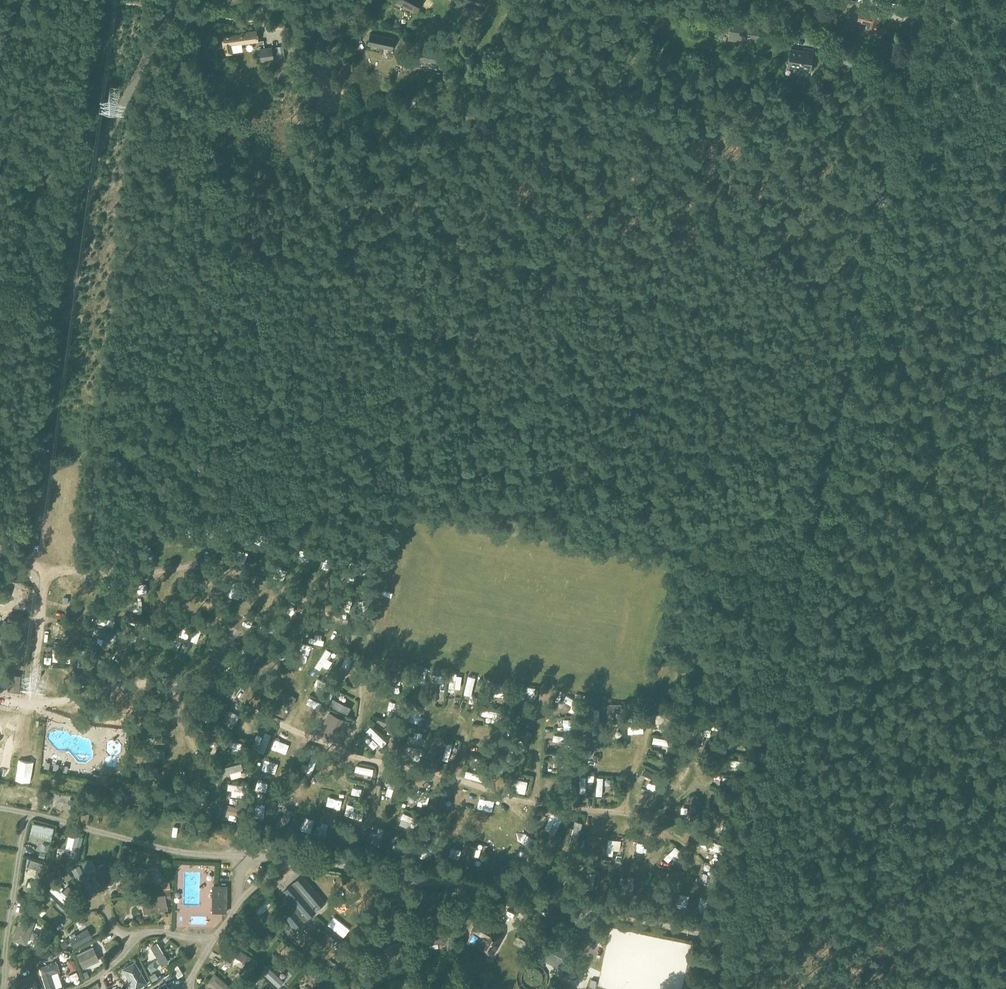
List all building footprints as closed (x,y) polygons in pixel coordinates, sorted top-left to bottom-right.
[(415,9),(420,0),(396,0),(415,9)] [(484,0),(465,0),(463,8),(481,13),(484,0)] [(857,22),(856,21),(853,31),(864,33),(865,30),(876,33),(881,13),(869,10),(869,11),(861,9),(857,22)] [(732,36),(749,39),(750,25),(734,23),(732,36)] [(230,45),(241,44),(258,41),(256,30),(242,32),(242,33),(221,36),(223,46),(224,46),(225,54),(231,53),(231,50),(230,45)] [(368,44),(392,49),(394,38),(370,33),(368,44)] [(283,46),(272,47),(272,46),(258,48),(260,62),(274,60),(273,56),(278,55),(279,58),(284,58),(283,46)] [(420,49),(419,60),(435,62),(437,52),(420,49)] [(812,56),(802,54),(802,51),(790,49),(788,64),(800,66),(799,69),(809,70),(812,56)] [(7,601),(11,583),(0,580),(0,599),(7,601)] [(76,620),(81,609),(76,607),(77,605),(73,603),(71,606),(73,606),(68,617),(76,620)] [(7,619),(21,624),(23,616),(10,612),(7,619)] [(93,614),(91,621),(111,628),(114,621),(93,614)] [(173,623),(167,645),(174,647),(180,625),(173,623)] [(147,624),(139,642),(144,644),(152,626),(147,624)] [(197,624),(190,640),(196,642),(200,632),(202,628),(202,626),(197,624)] [(125,626),(118,645),(125,647),(132,628),(125,626)] [(95,628),(92,635),(114,641),(116,634),(95,628)] [(24,639),(24,642),(20,642),(20,653),(30,652),(30,639),(24,639)] [(246,640),(236,652),(241,655),(251,643),(246,640)] [(282,643),(276,644),(279,658),(285,657),(282,643)] [(41,644),(40,653),(49,654),(50,645),(41,644)] [(294,660),(305,664),(311,650),(301,645),(294,660)] [(325,648),(315,665),(320,668),(330,651),(325,648)] [(79,649),(76,667),(83,668),(85,650),(79,649)] [(346,656),(337,676),(343,679),(351,660),(352,659),(346,656)] [(99,659),(93,675),(99,677),(104,661),(99,659)] [(239,666),(227,685),(233,689),(245,670),(239,666)] [(401,667),(389,684),(394,687),(400,679),(406,670),(401,667)] [(450,672),(448,690),(454,691),(454,687),(456,675),(456,673),(450,672)] [(251,682),(254,675),(249,673),(246,679),(251,682)] [(432,673),(429,690),(435,691),(437,682),(438,674),(433,673),(432,673)] [(17,690),(18,674),(8,674),(8,690),(17,690)] [(468,676),(464,693),(471,695),(475,678),(468,676)] [(314,680),(312,685),(325,691),(327,685),(314,680)] [(276,689),(267,703),(272,706),(275,700),(280,692),(276,689)] [(566,695),(563,700),(573,706),(578,709),(581,704),(566,695)] [(142,697),(142,705),(161,705),(161,698),(142,697)] [(199,697),(194,717),(201,719),(206,699),(199,697)] [(332,698),(328,704),(347,713),(350,706),(332,698)] [(218,702),(212,718),(217,720),(223,704),(218,702)] [(621,711),(621,704),(606,703),(606,723),(612,723),(613,711),(621,711)] [(482,709),(481,715),(492,716),(500,718),(501,718),(502,712),(482,709)] [(340,741),(349,720),(328,711),(318,732),(340,741)] [(147,712),(147,720),(166,720),(166,712),(147,712)] [(227,724),(227,725),(231,728),(239,716),(235,713),(231,718),(227,724)] [(103,724),(104,715),(89,714),(89,723),(103,724)] [(299,720),(305,725),(309,720),(303,715),(299,720)] [(633,719),(623,718),(622,735),(633,736),(633,719)] [(247,728),(253,732),(258,722),(252,719),(247,728)] [(392,734),(390,741),(397,743),(401,725),(395,724),(395,725),(392,734)] [(679,724),(676,739),(683,740),(686,726),(679,724)] [(370,727),(366,732),(382,747),(386,742),(370,727)] [(699,728),(696,743),(702,744),(704,735),(705,729),(699,728)] [(738,728),(723,737),(726,742),(730,740),(739,734),(741,733),(738,728)] [(207,729),(205,737),(224,742),(226,735),(207,729)] [(140,732),(140,740),(159,740),(159,732),(140,732)] [(258,750),(257,751),(263,754),(271,734),(265,732),(261,742),(258,750)] [(553,734),(552,740),(565,743),(574,745),(575,739),(553,734)] [(407,735),(406,741),(423,745),(424,739),(420,738),(413,736),(407,735)] [(653,736),(652,742),(671,746),(672,740),(653,736)] [(171,740),(174,749),(179,748),(176,738),(171,740)] [(230,740),(229,746),(232,747),(240,748),(245,749),(246,743),(230,740)] [(286,753),(290,748),(278,740),(275,746),(286,753)] [(504,742),(502,748),(516,753),(518,747),(511,744),(505,742),(504,742)] [(446,743),(442,759),(448,760),(452,744),(446,743)] [(405,745),(404,751),(420,754),(421,748),(405,745)] [(307,765),(305,772),(310,774),(316,757),(310,755),(307,765)] [(501,755),(496,772),(501,773),(504,764),(505,760),(506,756),(501,755)] [(16,775),(30,778),(33,761),(19,759),(16,775)] [(726,759),(725,764),(735,766),(742,767),(743,761),(726,759)] [(241,763),(221,768),(223,775),(231,773),(240,770),(242,770),(241,763)] [(356,765),(355,772),(373,775),(374,769),(356,765)] [(644,769),(641,773),(659,783),(661,778),(644,769)] [(466,770),(464,776),(485,782),(486,776),(466,770)] [(108,776),(92,774),(92,778),(92,782),(107,784),(108,776)] [(723,776),(721,782),(738,785),(739,780),(723,776)] [(393,789),(391,796),(396,798),(402,778),(397,777),(393,789)] [(510,778),(509,785),(517,786),(525,788),(527,781),(510,778)] [(140,793),(142,787),(129,783),(127,789),(140,793)] [(172,784),(165,785),(167,800),(173,799),(172,784)] [(441,797),(448,797),(448,792),(452,792),(452,784),(440,785),(441,797)] [(328,800),(343,803),(346,790),(330,787),(328,800)] [(18,788),(17,793),(38,797),(39,791),(18,788)] [(197,799),(194,805),(201,808),(209,792),(203,788),(197,799)] [(717,791),(716,797),(736,801),(737,795),(717,791)] [(126,795),(124,802),(143,805),(144,799),(126,795)] [(467,798),(465,803),(474,808),(477,804),(467,798)] [(70,799),(68,808),(89,813),(91,804),(70,799)] [(692,800),(689,823),(697,824),(700,801),(692,800)] [(226,803),(223,812),(244,818),(246,810),(226,803)] [(476,825),(492,828),(495,808),(479,805),(476,825)] [(285,808),(276,826),(283,830),(292,812),(285,808)] [(346,809),(344,814),(361,819),(363,813),(353,810),(346,809)] [(403,813),(401,818),(411,823),(416,825),(419,820),(403,813)] [(549,830),(548,832),(554,835),(563,815),(557,813),(556,814),(549,830)] [(120,814),(116,832),(122,833),(126,816),(120,814)] [(133,817),(127,835),(135,837),(140,819),(133,817)] [(570,839),(569,842),(576,843),(582,822),(575,820),(573,827),(570,839)] [(722,828),(719,838),(725,839),(729,822),(723,820),(722,828)] [(33,822),(30,836),(52,840),(54,827),(33,822)] [(165,824),(162,841),(167,842),(170,826),(165,824)] [(153,825),(149,841),(155,842),(159,827),(153,825)] [(590,826),(589,834),(604,837),(605,828),(590,826)] [(626,826),(621,828),(626,838),(631,835),(626,826)] [(376,833),(373,844),(379,845),(384,830),(378,828),(376,833)] [(189,829),(183,830),(185,849),(191,849),(189,829)] [(340,834),(338,839),(356,845),(358,839),(340,834)] [(72,849),(70,856),(77,858),(82,838),(75,837),(75,838),(72,849)] [(702,837),(699,844),(721,852),(724,845),(702,837)] [(608,839),(606,854),(612,855),(613,849),(614,840),(608,839)] [(49,844),(42,842),(41,849),(48,851),(49,844)] [(638,855),(639,846),(626,845),(625,855),(638,855)] [(470,846),(466,863),(472,864),(474,856),(476,848),(470,846)] [(675,846),(671,850),(678,857),(686,863),(690,859),(675,846)] [(45,852),(37,850),(36,857),(44,859),(45,852)] [(29,858),(26,866),(28,867),(39,870),(43,871),(47,872),(50,865),(29,858)] [(219,861),(219,876),(231,877),(232,862),(219,861)] [(106,863),(97,867),(106,885),(114,882),(109,871),(106,865),(106,863)] [(79,864),(71,868),(82,888),(89,884),(84,874),(81,869),(79,864)] [(708,881),(708,884),(714,886),(717,869),(711,867),(709,877),(708,881)] [(138,871),(129,873),(132,888),(156,883),(153,868),(144,870),(143,868),(138,869),(138,871)] [(204,880),(211,878),(210,870),(202,872),(204,880)] [(588,883),(587,889),(592,890),(595,874),(589,872),(588,883)] [(308,882),(302,875),(298,878),(283,890),(287,894),(281,899),(288,906),(281,912),(296,929),(325,902),(308,882)] [(54,884),(49,889),(65,904),(70,899),(62,892),(61,890),(57,886),(54,884)] [(227,886),(213,886),(213,912),(227,912),(227,886)] [(140,897),(143,913),(167,909),(165,893),(140,897)] [(256,916),(270,905),(264,898),(250,909),(256,916)] [(34,901),(30,906),(42,916),(46,911),(42,908),(38,905),(34,901)] [(535,911),(516,905),(514,910),(534,916),(535,911)] [(288,923),(280,914),(269,923),(278,931),(288,923)] [(33,919),(20,915),(12,939),(25,943),(33,919)] [(349,931),(337,920),(332,926),(344,936),(349,931)] [(499,931),(479,920),(474,929),(483,935),(478,945),(492,952),(501,935),(497,933),(499,931)] [(444,926),(419,929),(421,944),(446,941),(444,926)] [(52,930),(47,927),(44,933),(49,936),(52,930)] [(72,938),(69,939),(74,947),(92,937),(87,929),(76,935),(72,938)] [(530,937),(520,931),(514,942),(524,947),(530,937)] [(578,953),(541,935),(533,953),(569,971),(578,953)] [(157,942),(150,946),(162,966),(169,962),(157,942)] [(77,952),(84,965),(98,958),(92,945),(77,952)] [(236,948),(232,954),(246,963),(249,965),(253,967),(257,961),(236,948)] [(52,974),(61,971),(58,962),(40,968),(47,988),(56,988),(52,974)] [(135,988),(146,981),(134,962),(123,968),(135,988)] [(178,964),(172,968),(178,977),(183,974),(178,964)] [(267,965),(261,972),(278,987),(284,981),(267,965)] [(147,974),(153,972),(151,966),(145,969),(147,974)] [(132,988),(122,967),(116,970),(125,988),(129,988),(132,988)] [(313,988),(314,988),(323,988),(331,975),(324,970),(313,988)] [(208,980),(219,988),(233,988),(215,973),(208,980)] [(169,974),(164,978),(168,984),(173,980),(169,974)] [(12,980),(15,988),(37,988),(33,975),(12,980)] [(334,988),(343,988),(344,988),(346,985),(339,981),(334,988)]
